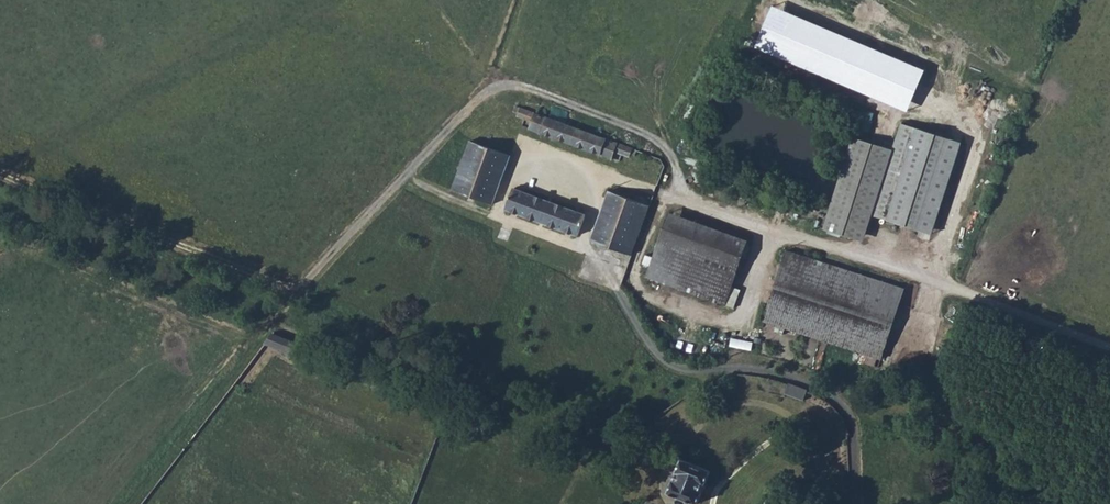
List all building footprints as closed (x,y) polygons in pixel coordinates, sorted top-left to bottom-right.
[(543,115),(522,109),(520,115),(526,118),(525,121),(532,124),(531,129),(579,147),(586,131),(555,120),(557,115),(555,110),(547,108),(543,115)] [(965,141),(903,121),(875,212),(936,232),(965,141)] [(586,131),(579,147),(627,164),(630,158),(635,159),(636,156),(642,157),(644,151),(586,131)] [(479,143),(460,192),(500,208),(519,158),(479,143)] [(513,213),(550,226),(557,205),(520,190),(513,213)] [(638,260),(656,209),(618,196),(599,246),(638,260)] [(550,226),(586,240),(594,219),(557,205),(550,226)] [(731,272),(741,241),(675,217),(664,248),(731,272)] [(752,245),(741,241),(731,272),(742,275),(752,245)] [(719,305),(731,272),(664,248),(653,281),(719,305)] [(907,289),(791,250),(766,320),(883,360),(907,289)] [(742,275),(731,272),(719,305),(730,309),(742,275)] [(298,359),(303,349),(277,338),(270,347),(298,359)] [(797,385),(771,380),(769,391),(795,398),(797,396),(815,401),(817,392),(797,385)] [(672,492),(701,503),(702,503),(715,471),(685,459),(672,492)]
